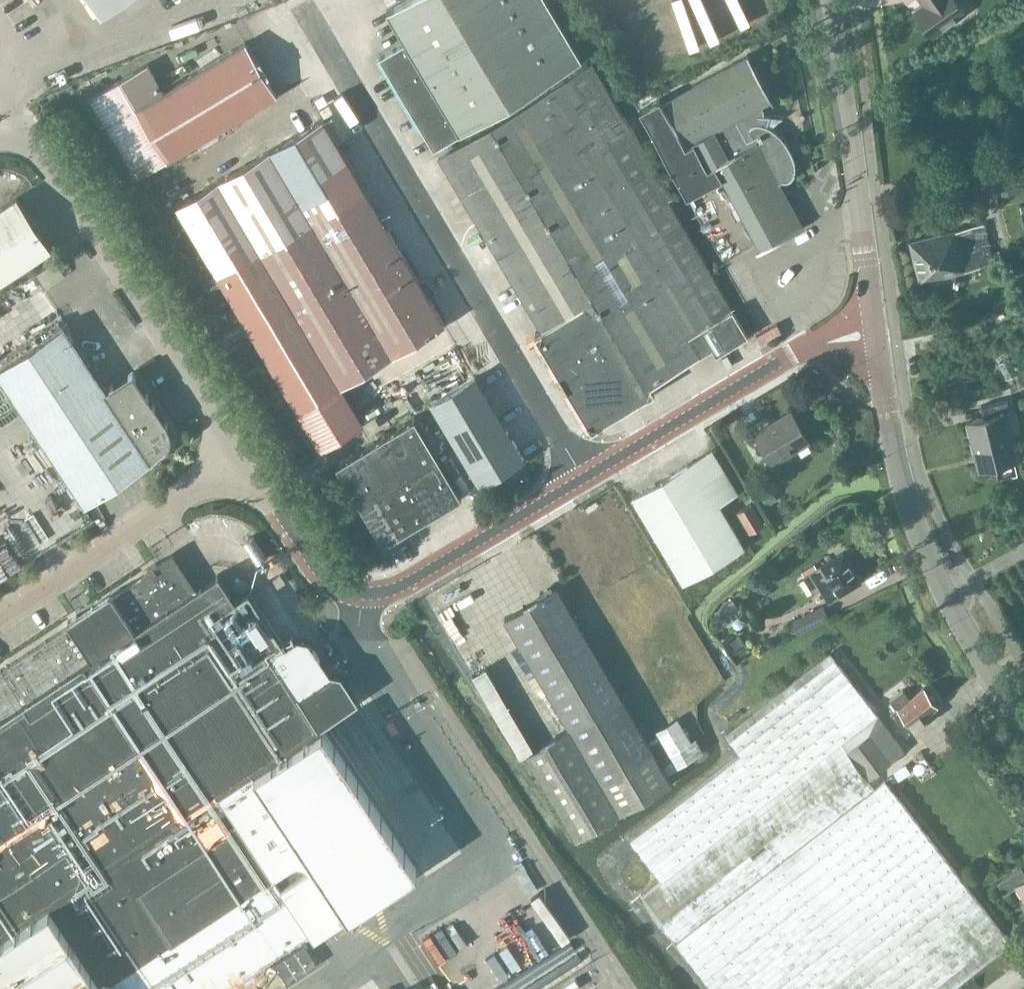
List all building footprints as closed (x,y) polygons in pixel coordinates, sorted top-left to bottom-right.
[(102,18),(129,0),(91,0),(102,18)] [(386,64),(434,145),(459,130),(460,132),(581,58),(548,1),(550,0),(402,0),(387,9),(405,39),(380,54),(386,64)] [(931,35),(961,15),(951,0),(920,0),(922,4),(914,10),(931,35)] [(147,64),(90,97),(123,152),(138,177),(139,177),(167,160),(277,94),(246,42),(164,91),(147,64)] [(661,97),(640,108),(689,197),(723,178),(761,248),(761,249),(804,226),(803,225),(779,181),(782,180),(783,180),(785,180),(787,180),(789,179),(791,178),(792,176),(793,175),(794,173),(795,170),(795,166),(795,162),(794,158),(790,150),(786,143),(781,136),(775,130),(770,126),(766,124),(769,115),(770,115),(761,115),(764,109),(761,104),(770,99),(771,100),(772,100),(768,91),(769,90),(763,83),(747,54),(662,100),(661,97)] [(439,155),(481,226),(541,328),(534,332),(591,428),(654,390),(650,383),(711,346),(716,354),(748,335),(668,200),(672,198),(592,64),(439,155)] [(218,180),(177,204),(242,314),(256,338),(278,374),(319,444),(340,431),(361,419),(341,385),(445,324),(412,269),(404,255),(388,227),(380,213),(363,186),(322,117),(296,133),(270,148),(256,157),(244,164),(218,180)] [(18,196),(0,208),(0,283),(52,248),(18,196)] [(909,241),(919,281),(980,265),(970,225),(909,241)] [(163,452),(165,451),(167,450),(168,448),(169,447),(170,445),(171,443),(171,442),(172,440),(172,438),(172,436),(172,434),(172,432),(172,429),(171,428),(170,426),(169,424),(134,370),(107,388),(65,324),(0,367),(0,375),(85,504),(163,452)] [(463,456),(479,484),(524,458),(506,428),(505,429),(475,377),(432,403),(463,456)] [(967,421),(976,457),(980,456),(983,468),(1014,460),(1003,413),(1010,411),(1007,399),(981,406),(984,417),(967,421)] [(756,433),(776,466),(787,459),(785,455),(809,441),(792,411),(756,433)] [(353,454),(337,464),(360,503),(376,530),(384,543),(400,534),(415,524),(431,515),(446,506),(462,496),(439,457),(415,417),(399,427),(384,436),(368,445),(353,454)] [(694,460),(633,497),(671,562),(683,582),(718,562),(745,545),(721,505),(740,493),(713,449),(694,461),(694,460)] [(739,510),(750,530),(762,523),(751,503),(739,510)] [(716,680),(614,508),(579,528),(681,701),(716,680)] [(825,562),(804,575),(814,591),(820,588),(828,600),(861,581),(849,562),(843,551),(825,562)] [(311,930),(315,936),(419,868),(323,723),(325,722),(326,721),(359,699),(355,692),(342,672),(338,671),(331,670),(328,665),(309,638),(298,635),(289,642),(285,644),(283,641),(249,590),(236,599),(220,574),(219,574),(208,581),(197,588),(194,590),(188,581),(172,557),(159,566),(113,596),(111,593),(78,615),(68,621),(71,624),(0,671),(0,988),(222,988),(311,930)] [(648,742),(557,588),(505,618),(571,730),(528,755),(578,839),(672,783),(667,775),(648,742)] [(429,605),(442,629),(455,622),(443,598),(429,605)] [(734,599),(717,612),(726,625),(744,613),(734,599)] [(793,634),(828,617),(822,606),(787,623),(793,634)] [(842,744),(879,715),(831,652),(726,733),(743,753),(632,839),(665,881),(842,744)] [(922,716),(937,705),(935,703),(936,699),(932,694),(929,694),(923,687),(910,697),(903,689),(890,698),(897,707),(890,712),(907,734),(925,720),(922,716)] [(886,751),(899,741),(879,715),(842,744),(867,777),(891,759),(886,751)] [(659,736),(649,741),(653,749),(669,775),(706,753),(705,752),(698,739),(697,738),(692,741),(681,722),(659,736)] [(867,777),(842,744),(665,881),(643,897),(676,939),(874,786),(867,777)] [(874,786),(676,939),(714,988),(950,988),(1011,942),(885,778),(874,786)] [(1021,867),(998,882),(1005,892),(1017,885),(1023,896),(1023,871),(1021,867)] [(528,891),(515,899),(527,919),(540,911),(528,891)]
